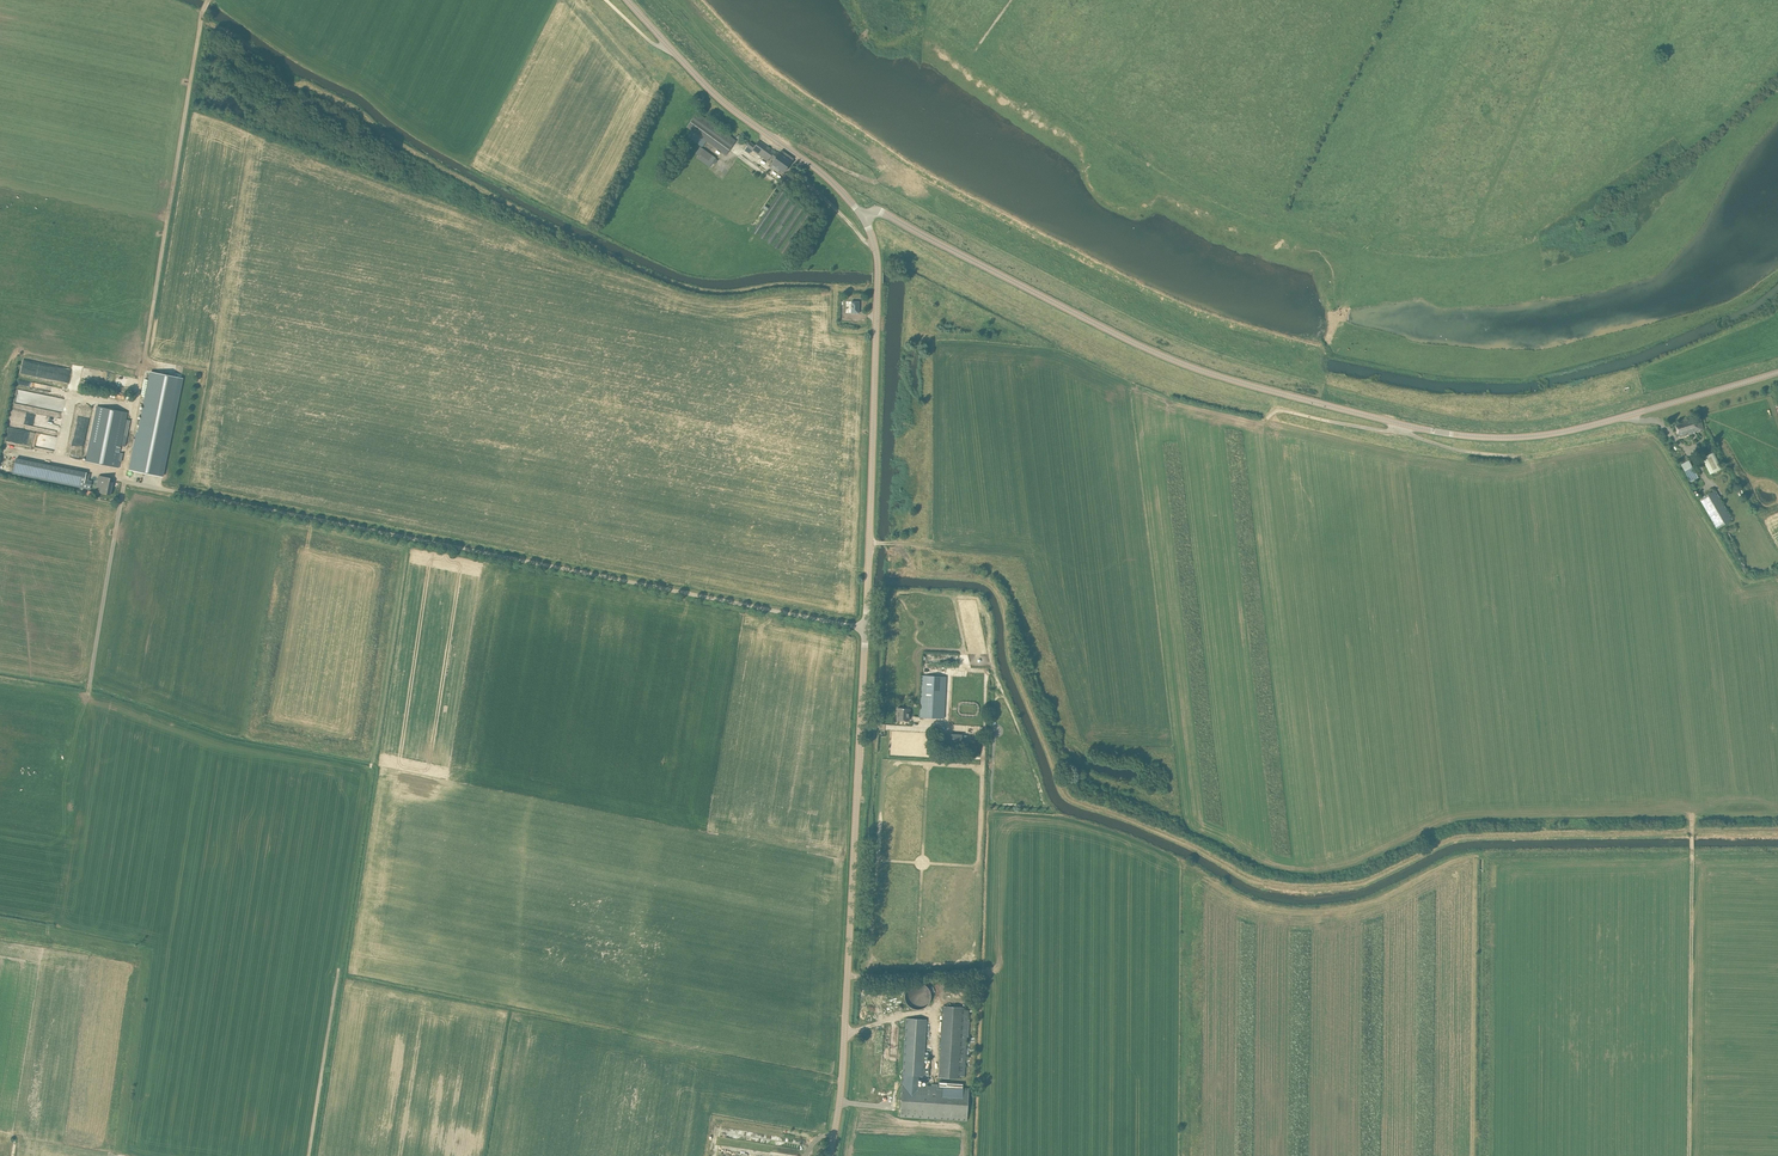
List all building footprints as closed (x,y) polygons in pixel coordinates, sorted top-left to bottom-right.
[(736,140),(697,112),(687,127),(725,155),(736,140)] [(772,164),(784,172),(792,161),(780,153),(779,154),(759,140),(755,146),(750,142),(744,150),(750,154),(753,150),(768,161),(770,158),(774,161),(772,164)] [(698,155),(697,158),(709,167),(716,157),(700,146),(695,153),(698,155)] [(801,172),(799,171),(792,166),(789,171),(798,177),(801,172)] [(137,431),(129,470),(158,476),(178,377),(151,372),(139,431),(137,431)] [(16,390),(14,404),(47,409),(49,401),(53,401),(54,396),(16,390)] [(1771,405),(1764,407),(1766,414),(1773,412),(1771,405)] [(127,413),(97,406),(86,461),(119,468),(119,465),(116,465),(127,413)] [(11,421),(21,423),(23,411),(12,409),(11,421)] [(1704,429),(1700,417),(1676,425),(1679,436),(1704,429)] [(8,428),(6,441),(54,448),(56,435),(8,428)] [(1714,452),(1702,457),(1710,474),(1722,468),(1714,452)] [(1689,460),(1680,465),(1691,484),(1699,479),(1689,460)] [(77,486),(83,488),(85,480),(86,473),(80,472),(77,486)] [(98,480),(96,487),(100,487),(102,488),(101,493),(111,495),(112,490),(111,489),(112,486),(108,485),(109,482),(110,478),(99,476),(98,480)] [(91,481),(85,480),(83,488),(90,489),(91,481)] [(1717,528),(1733,519),(1716,490),(1700,499),(1717,528)] [(922,675),(920,717),(944,718),(946,677),(922,675)] [(897,720),(907,721),(907,716),(910,716),(910,708),(898,708),(897,720)] [(961,746),(962,734),(943,733),(942,745),(961,746)] [(913,1005),(914,1009),(932,1004),(927,983),(904,988),(908,1006),(913,1005)] [(875,1015),(876,1006),(859,1006),(859,1014),(875,1015)] [(943,1006),(939,1077),(948,1078),(953,1078),(959,1078),(959,1076),(965,1076),(967,1036),(969,1036),(970,1020),(968,1020),(969,1010),(963,1010),(964,1007),(943,1006)] [(906,1025),(903,1075),(904,1075),(909,1075),(919,1076),(923,1076),(927,1019),(912,1019),(906,1018),(906,1025)] [(878,1083),(879,1079),(873,1079),(873,1076),(880,1076),(880,1073),(873,1073),(873,1072),(870,1072),(869,1083),(878,1083)] [(901,1102),(900,1116),(967,1120),(969,1088),(964,1088),(965,1083),(953,1082),(953,1078),(948,1078),(948,1086),(953,1086),(953,1087),(918,1085),(918,1079),(919,1076),(909,1075),(904,1075),(904,1078),(904,1084),(902,1084),(901,1099),(901,1102)]
